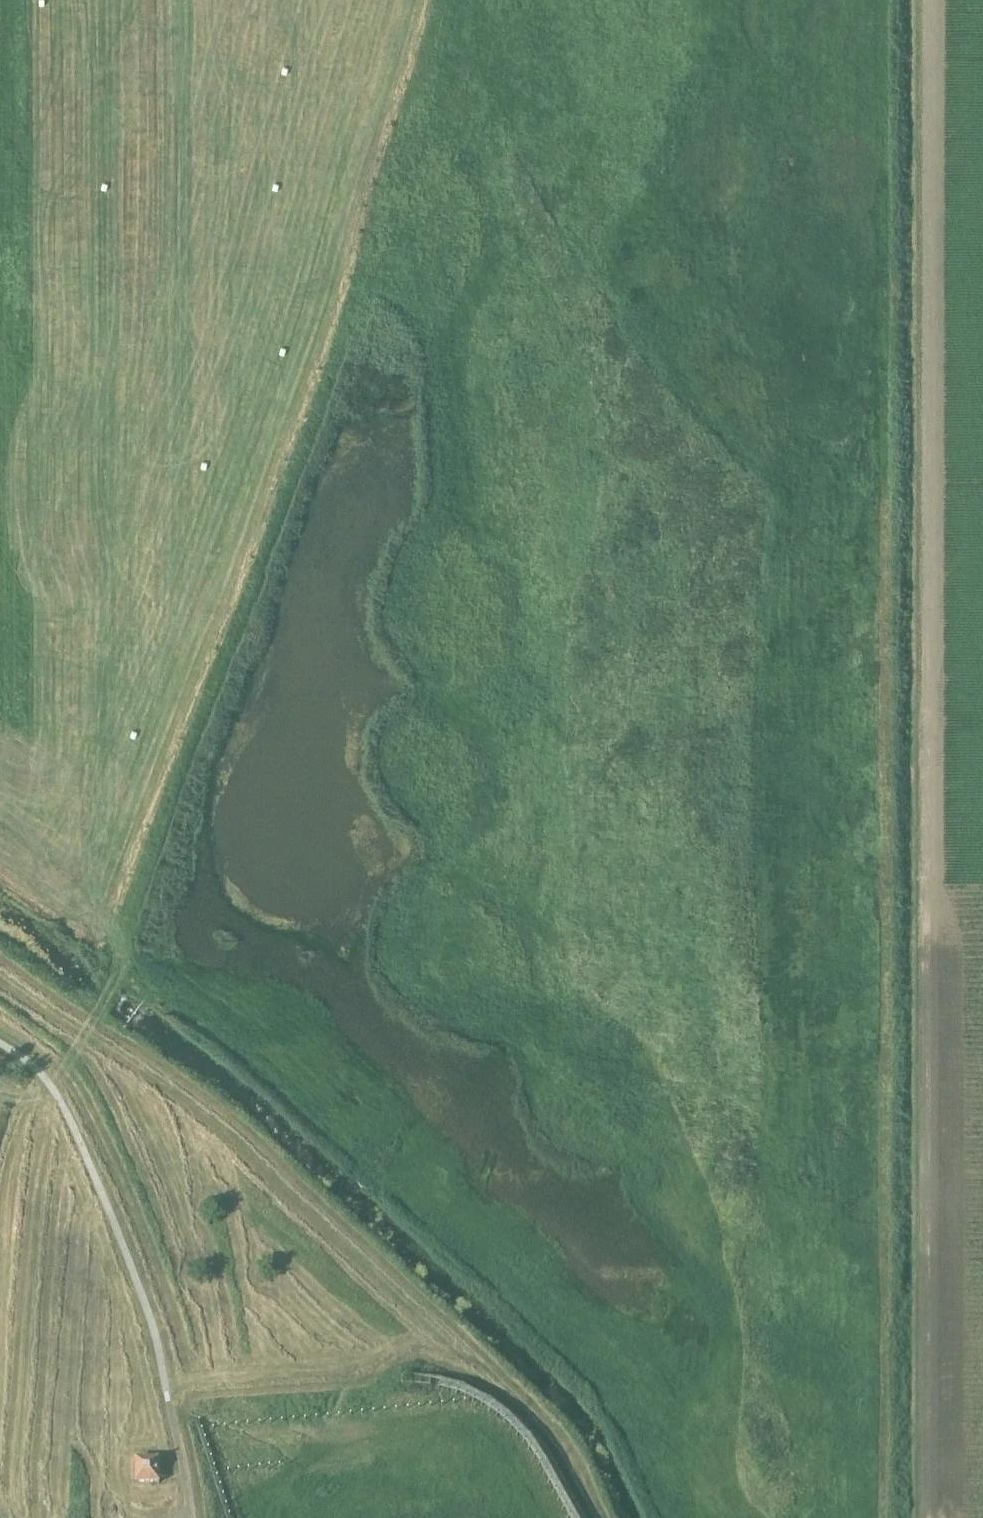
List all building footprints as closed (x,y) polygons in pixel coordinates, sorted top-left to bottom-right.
[(134,1459),(135,1483),(159,1483),(158,1459),(134,1459)]
